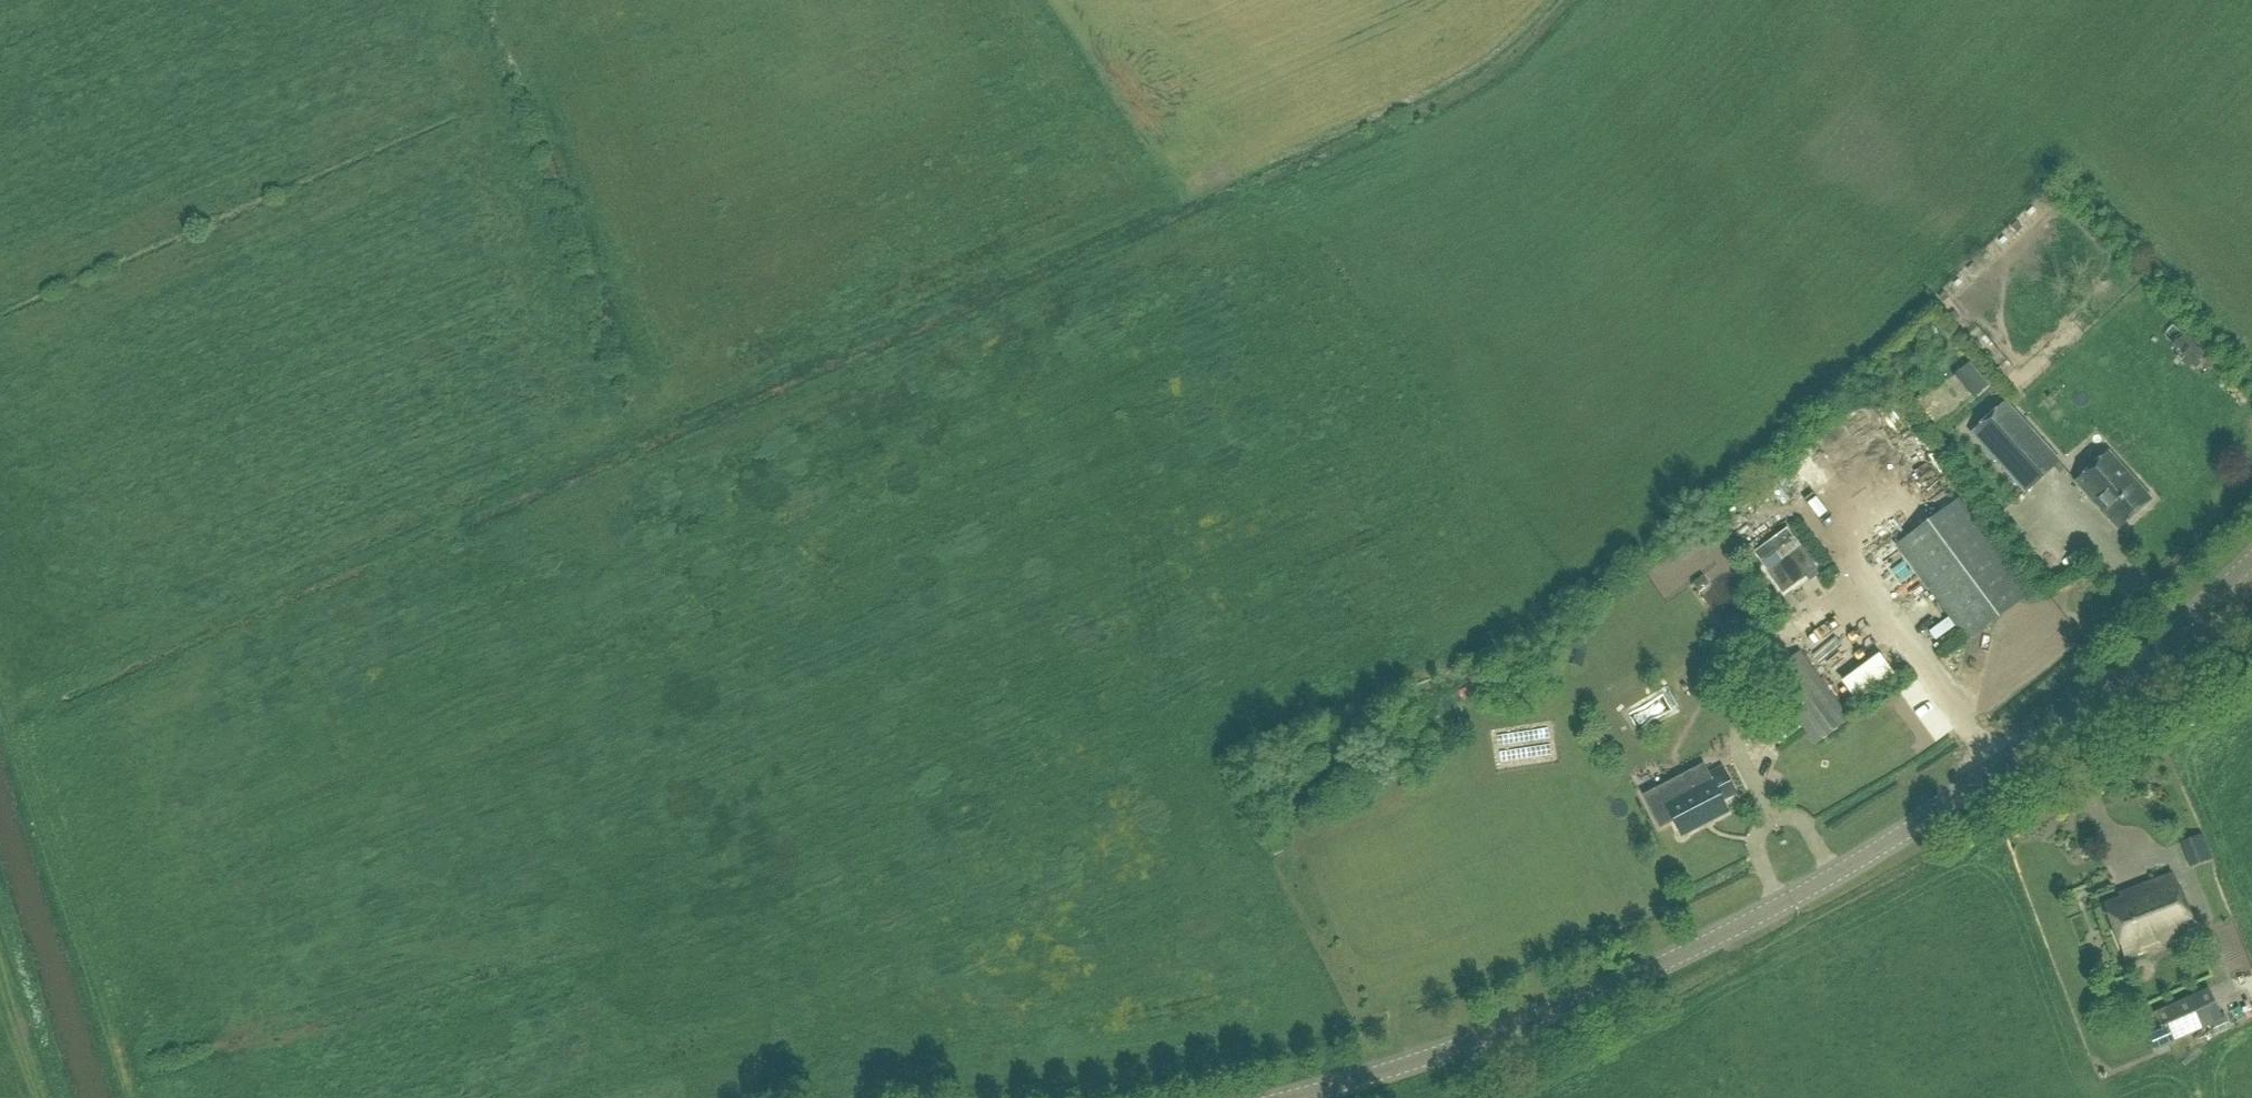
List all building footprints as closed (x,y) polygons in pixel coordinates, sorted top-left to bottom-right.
[(1978,362),(1959,375),(1976,400),(1994,388),(1978,362)] [(2058,461),(2003,401),(1967,434),(2022,494),(2058,461)] [(2076,484),(2117,530),(2150,500),(2108,454),(2076,484)] [(1932,468),(1941,495),(1961,488),(1952,461),(1932,468)] [(2027,596),(1955,499),(1892,546),(1963,643),(2027,596)] [(1789,529),(1754,555),(1785,596),(1819,570),(1789,529)] [(1845,721),(1797,654),(1762,679),(1811,746),(1845,721)] [(1727,792),(1716,767),(1698,774),(1701,782),(1661,799),(1674,830),(1719,811),(1714,797),(1727,792)] [(2203,833),(2181,841),(2191,868),(2212,860),(2203,833)] [(2198,927),(2175,871),(2137,886),(2138,890),(2105,904),(2126,956),(2198,927)] [(2155,1013),(2161,1028),(2216,1003),(2209,988),(2155,1013)] [(2216,1003),(2161,1028),(2149,1034),(2155,1049),(2223,1019),(2216,1003)]
